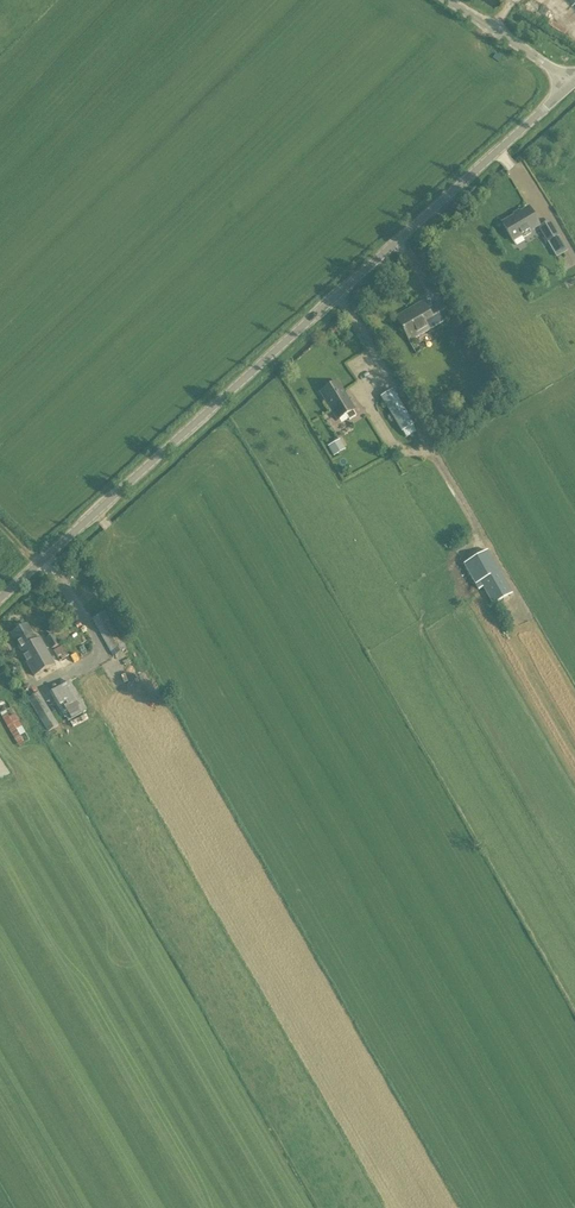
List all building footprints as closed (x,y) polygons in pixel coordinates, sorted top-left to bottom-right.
[(513,241),(539,226),(529,208),(503,223),(513,241)] [(558,236),(550,221),(539,227),(548,242),(558,236)] [(450,319),(441,302),(427,310),(423,302),(396,318),(410,342),(450,319)] [(459,343),(471,336),(459,316),(450,321),(457,333),(454,335),(459,343)] [(356,416),(353,411),(354,410),(337,382),(321,392),(338,420),(346,415),(349,420),(356,416)] [(380,397),(402,432),(414,424),(393,390),(380,397)] [(328,446),(334,456),(340,452),(334,443),(328,446)] [(513,593),(487,550),(463,564),(478,590),(483,588),(493,605),(513,593)] [(113,656),(127,648),(105,611),(92,619),(113,656)] [(36,640),(27,624),(11,633),(34,676),(55,664),(40,638),(36,640)] [(52,649),(59,644),(53,633),(45,638),(52,649)] [(69,655),(63,645),(53,651),(59,661),(63,669),(75,662),(70,655),(69,655)] [(68,721),(87,711),(70,681),(51,692),(68,721)] [(48,732),(59,725),(38,692),(27,698),(48,732)] [(25,733),(8,701),(0,705),(0,714),(14,739),(25,733)]
